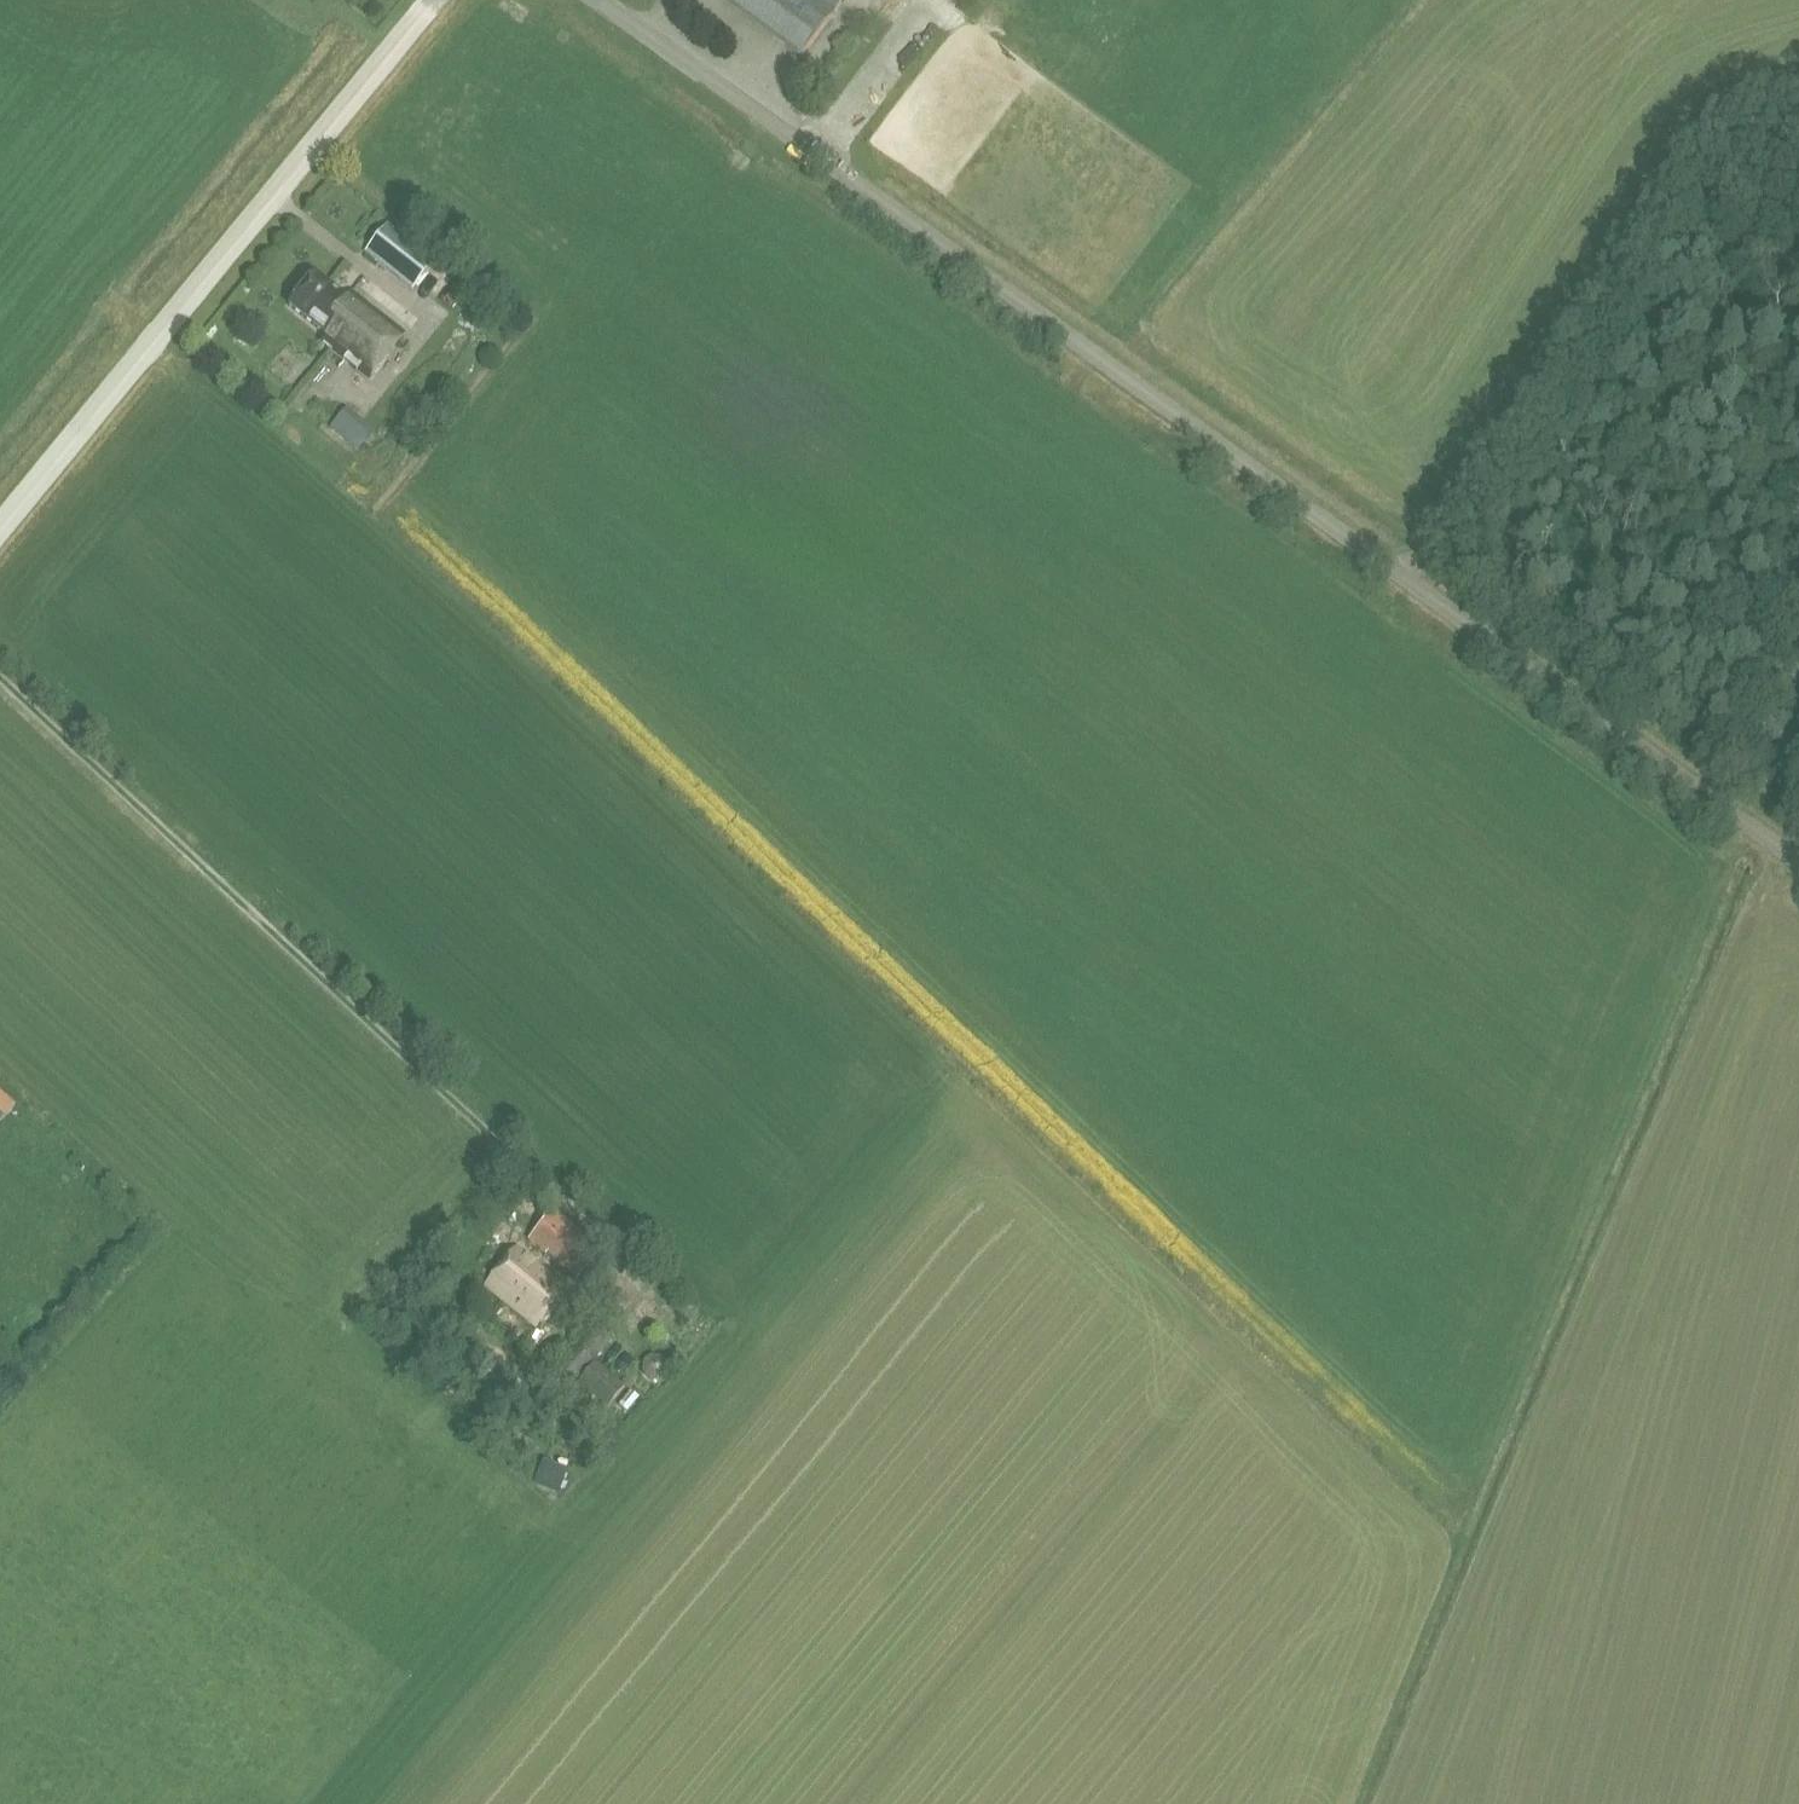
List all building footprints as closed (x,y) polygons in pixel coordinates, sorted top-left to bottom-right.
[(843,0),(728,0),(803,55),(843,0)] [(841,122),(856,131),(865,115),(851,106),(841,122)] [(398,237),(377,263),(411,291),(433,265),(398,237)] [(289,306),(325,336),(320,343),(367,381),(404,335),(352,294),(347,300),(315,274),(289,306)] [(328,430),(357,454),(376,432),(347,408),(328,430)] [(14,1109),(0,1095),(0,1124),(14,1109)] [(600,1248),(553,1210),(527,1241),(545,1256),(537,1266),(517,1250),(487,1287),(538,1328),(567,1291),(550,1277),(559,1266),(575,1279),(600,1248)] [(612,1340),(595,1325),(562,1365),(580,1380),(612,1340)] [(627,1387),(597,1363),(582,1381),(612,1406),(627,1387)]
